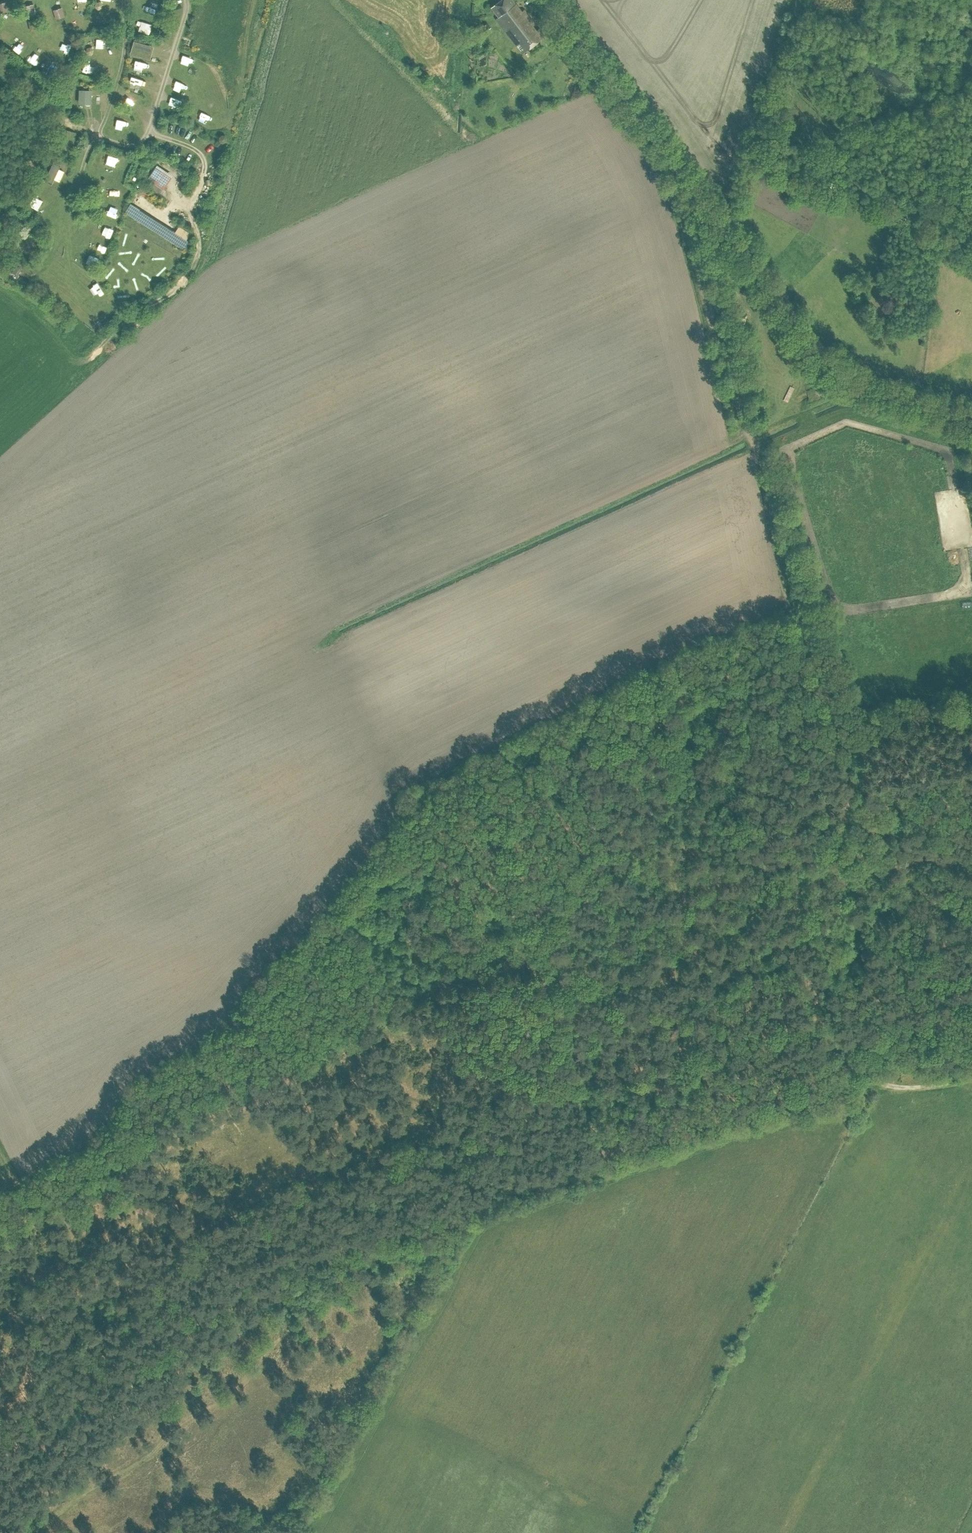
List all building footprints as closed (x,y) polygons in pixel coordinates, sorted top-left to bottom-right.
[(512,0),(501,0),(491,7),(499,17),(497,19),(522,53),(544,37),(539,29),(537,31),(533,25),(535,24),(524,10),(521,12),(512,0)] [(95,2),(95,6),(97,9),(102,8),(103,4),(100,1),(95,2)] [(25,5),(27,14),(36,12),(34,3),(25,5)] [(53,10),(56,19),(65,16),(62,7),(53,10)] [(10,11),(11,18),(19,17),(17,9),(10,11)] [(131,53),(138,55),(142,43),(134,41),(131,53)] [(61,148),(64,149),(71,151),(76,137),(75,137),(77,133),(68,130),(67,129),(61,148)]
